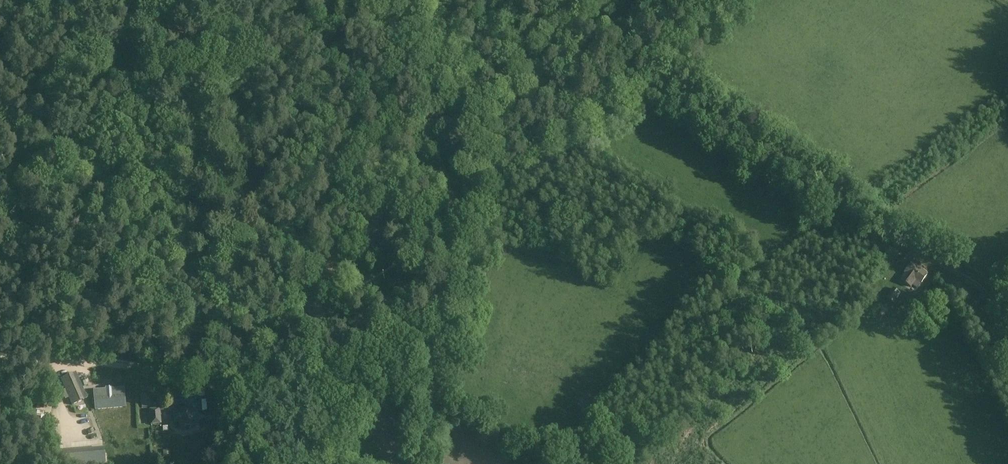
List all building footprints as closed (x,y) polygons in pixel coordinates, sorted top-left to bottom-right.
[(906,274),(901,280),(909,287),(912,284),(917,288),(926,276),(911,264),(904,273),(906,274)] [(892,288),(885,297),(892,303),(900,293),(892,288)] [(74,374),(61,379),(67,393),(71,404),(72,404),(72,405),(78,403),(85,400),(74,374)] [(94,390),(94,397),(95,410),(127,408),(126,394),(125,394),(124,388),(112,389),(112,387),(105,387),(105,389),(94,390)] [(147,399),(138,399),(138,413),(137,413),(137,414),(147,414),(147,399)] [(160,409),(148,410),(150,425),(161,424),(160,409)] [(177,412),(173,412),(174,422),(178,422),(179,427),(194,426),(193,410),(177,412)] [(93,463),(106,463),(104,447),(91,449),(93,463)] [(473,462),(482,463),(483,450),(475,449),(473,462)] [(52,452),(53,463),(65,463),(63,451),(54,452),(52,452)]
